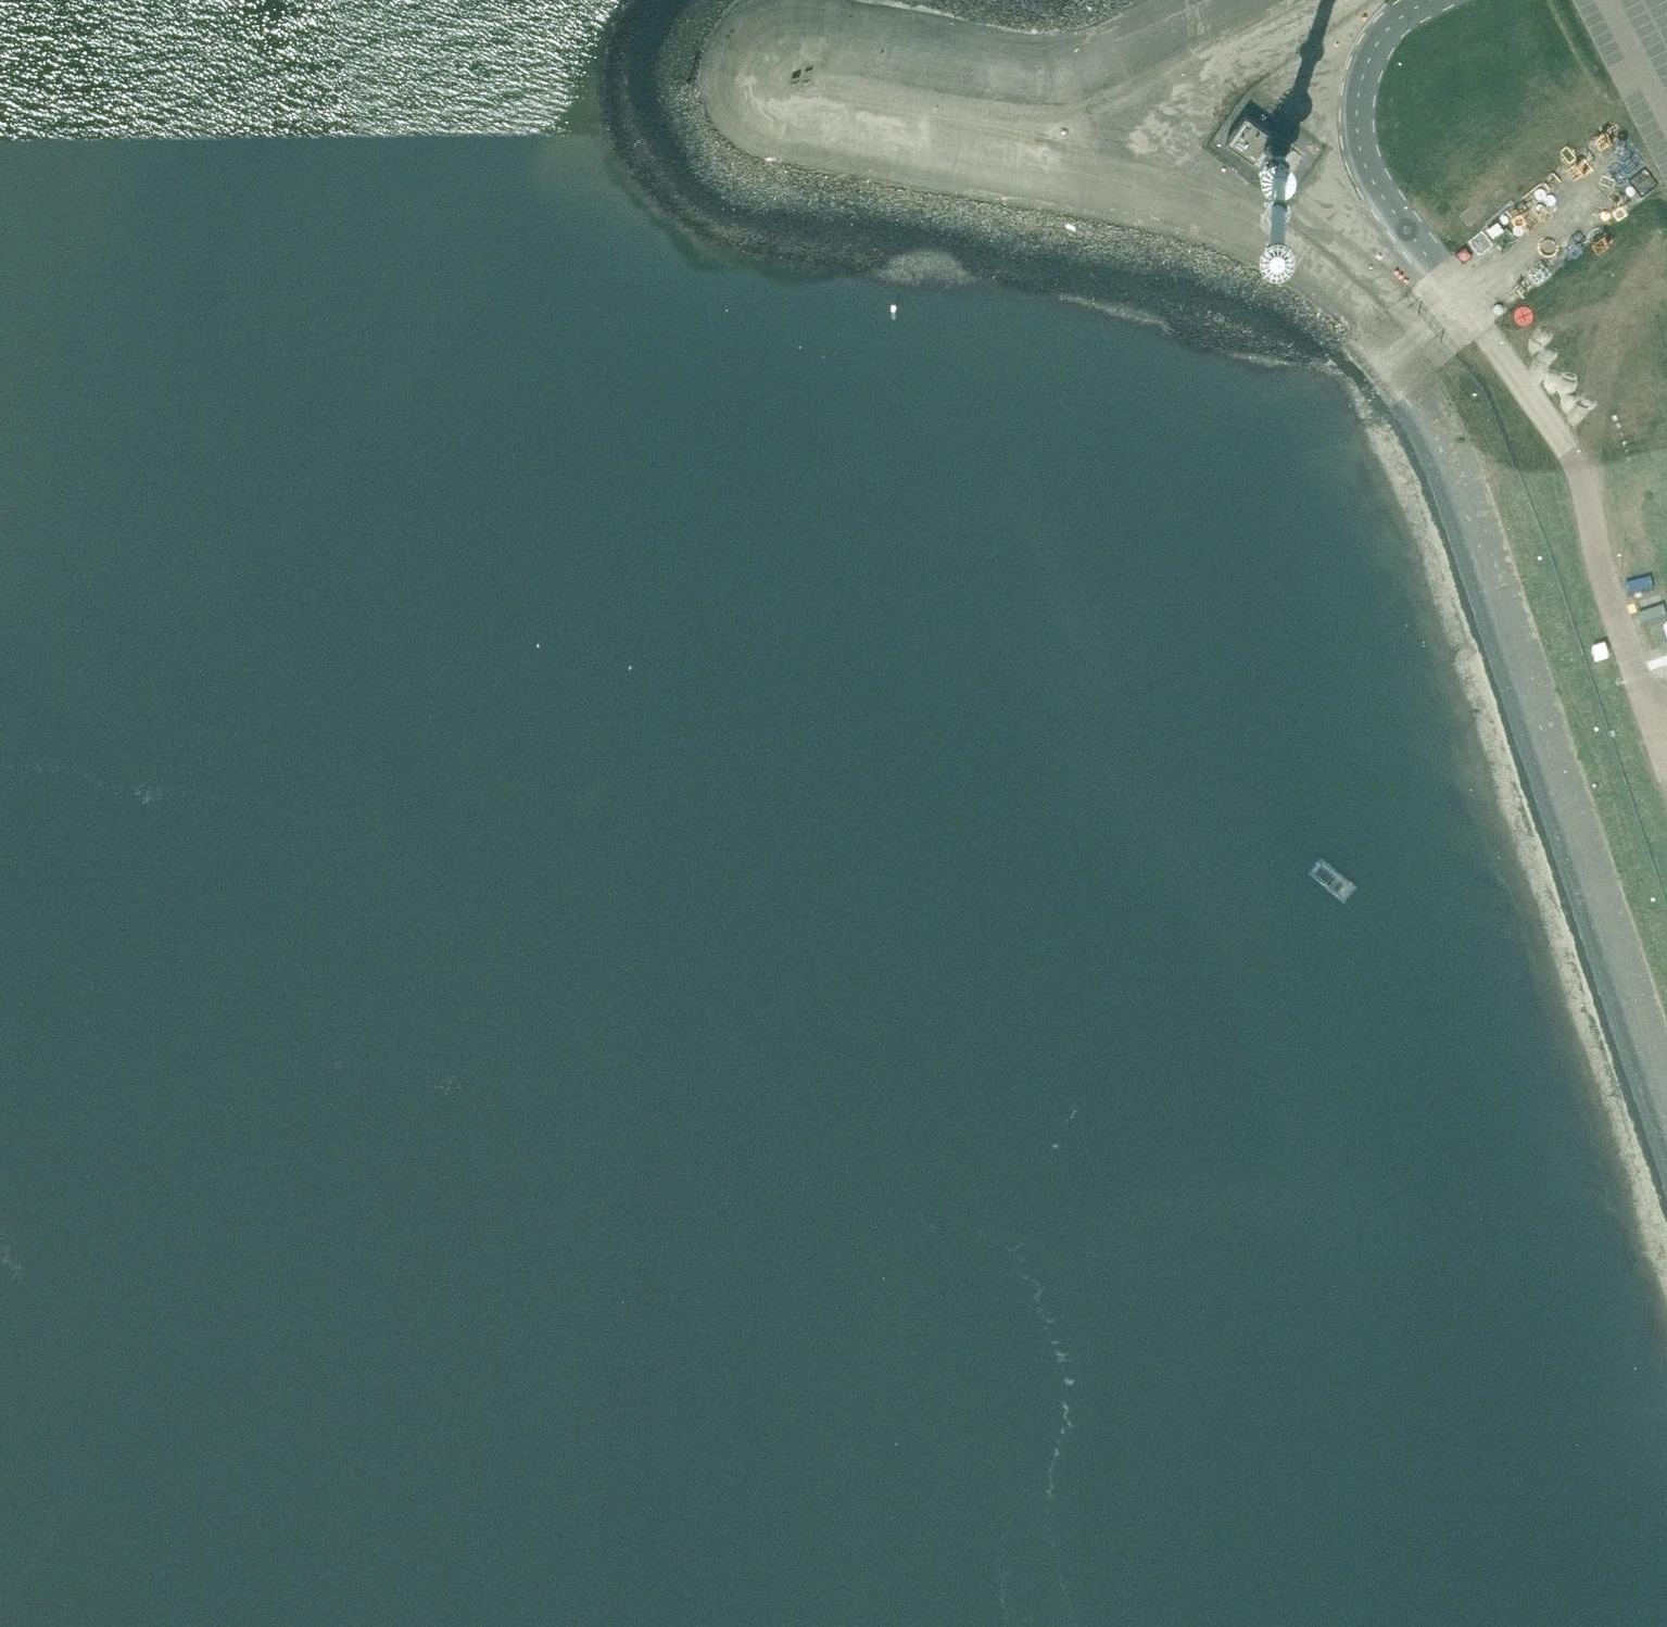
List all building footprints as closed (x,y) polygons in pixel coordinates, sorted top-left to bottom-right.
[(1227,140),(1255,160),(1261,152),(1263,153),(1262,156),(1261,159),(1261,162),(1262,164),(1263,167),(1264,169),(1266,172),(1270,174),(1273,175),(1277,176),(1282,175),(1285,174),(1288,171),(1290,168),(1292,164),(1292,161),(1292,157),(1291,154),(1289,150),(1286,147),(1289,142),(1273,131),(1272,132),(1246,113),(1227,140)]
